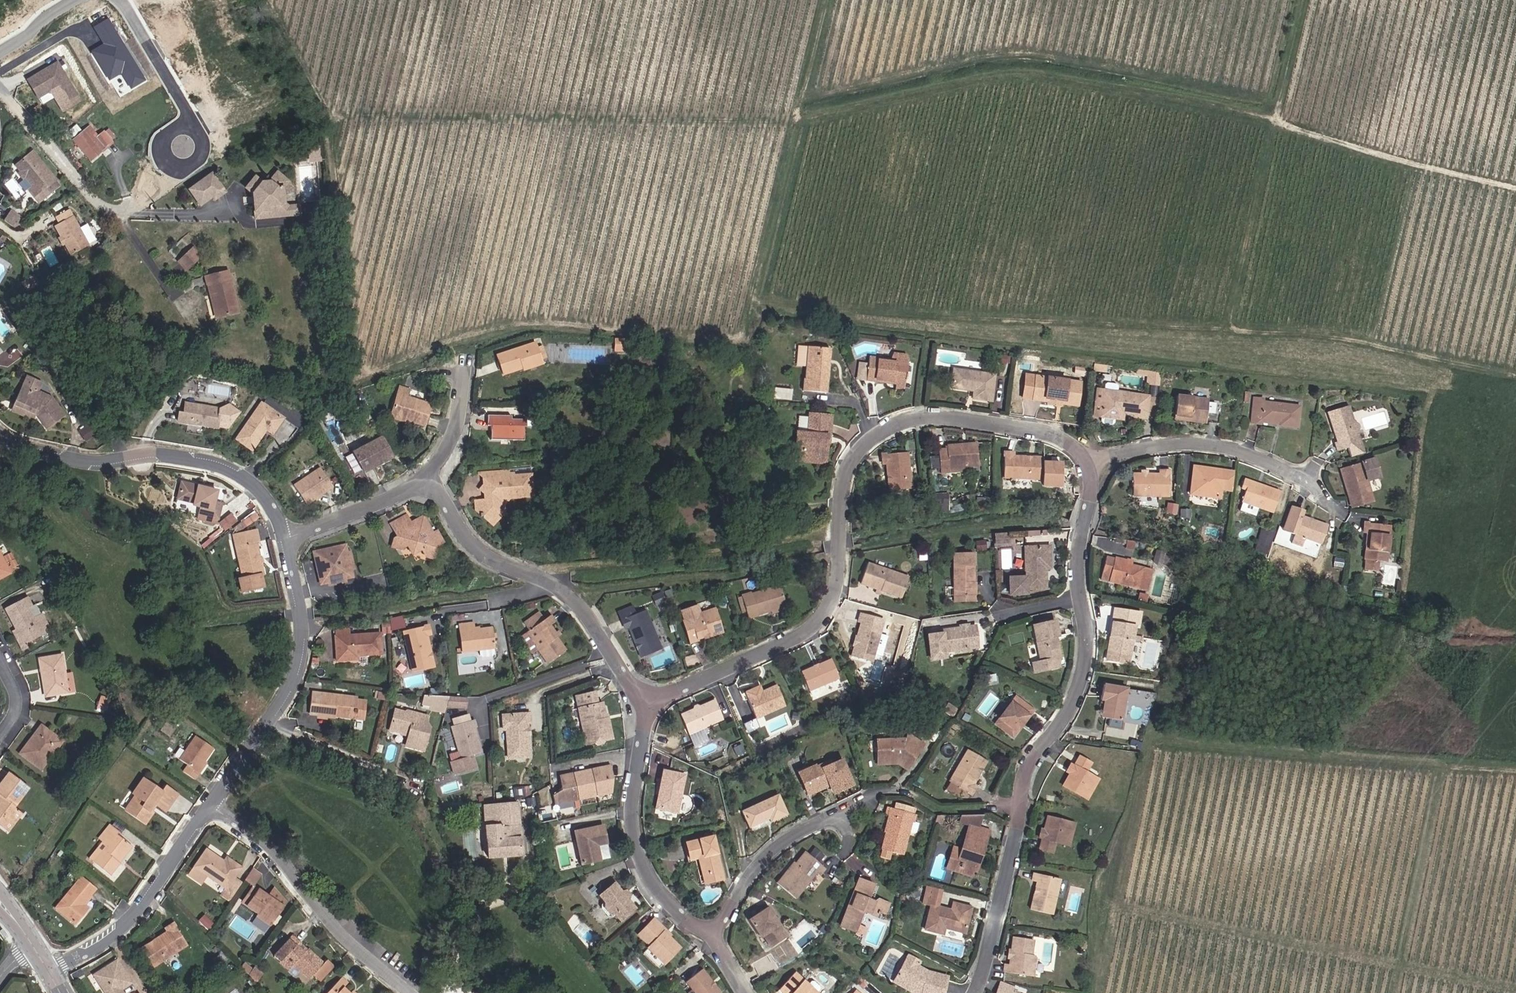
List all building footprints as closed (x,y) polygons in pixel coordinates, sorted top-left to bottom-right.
[(107,20),(94,28),(104,44),(91,53),(109,82),(120,75),(130,91),(145,82),(107,20)] [(62,111),(79,100),(56,63),(44,70),(46,72),(42,74),(41,72),(27,81),(37,98),(38,97),(47,92),(51,93),(54,98),(62,111)] [(38,97),(42,105),(54,98),(51,93),(47,92),(38,97)] [(75,139),(92,158),(111,142),(103,132),(98,136),(89,126),(75,139)] [(22,171),(23,172),(26,176),(34,185),(30,189),(40,201),(50,193),(46,188),(58,178),(35,150),(17,164),(22,171)] [(269,180),(262,180),(255,175),(246,186),(253,191),(257,193),(258,201),(254,201),(256,216),(300,211),(299,203),(288,204),(284,201),(279,201),(277,186),(282,186),(288,179),(277,170),(269,180)] [(214,199),(224,191),(210,173),(188,189),(199,205),(211,196),(214,199)] [(89,241),(96,237),(89,224),(81,228),(70,208),(57,216),(60,222),(56,225),(63,237),(66,237),(67,239),(66,242),(72,254),(90,244),(89,241)] [(28,222),(12,212),(5,222),(15,229),(28,222)] [(202,257),(194,249),(179,262),(187,271),(202,257)] [(228,271),(205,277),(208,286),(211,285),(219,317),(238,312),(228,271)] [(28,290),(40,284),(35,275),(24,282),(28,290)] [(208,286),(216,317),(219,317),(211,285),(208,286)] [(504,373),(523,367),(540,361),(535,344),(499,356),(504,373)] [(799,346),(797,366),(806,367),(808,347),(799,346)] [(831,349),(808,347),(806,367),(805,379),(803,379),(802,391),(827,393),(831,349)] [(904,383),(905,378),(906,373),(907,363),(908,354),(895,353),(891,361),(877,359),(869,358),(867,378),(875,379),(891,381),(891,379),(896,380),(896,382),(904,383)] [(524,369),(541,364),(540,361),(523,367),(524,369)] [(1105,372),(1106,365),(1093,363),(1092,370),(1105,372)] [(1089,378),(1090,370),(1076,368),(1075,376),(1089,378)] [(970,387),(974,388),(974,391),(973,399),(991,401),(994,375),(954,369),(951,388),(970,390),(970,387)] [(1147,384),(1157,385),(1158,373),(1149,372),(1134,371),(1134,374),(1148,375),(1147,384)] [(44,381),(29,374),(16,403),(37,412),(47,427),(66,414),(53,396),(40,389),(44,381)] [(1027,375),(1024,399),(1033,400),(1037,376),(1027,375)] [(1037,376),(1033,400),(1048,402),(1061,404),(1078,406),(1082,383),(1037,376)] [(1109,384),(1106,386),(1106,391),(1119,393),(1119,388),(1117,385),(1109,384)] [(392,412),(409,418),(408,420),(423,425),(430,405),(408,398),(410,390),(400,387),(392,412)] [(426,399),(427,393),(412,390),(410,396),(426,399)] [(1122,413),(1134,415),(1144,416),(1147,396),(1119,393),(1106,391),(1105,391),(1101,416),(1114,418),(1115,412),(1122,413)] [(301,420),(305,414),(296,407),(292,413),(270,396),(265,403),(264,402),(237,438),(252,449),(268,428),(273,432),(284,418),(296,426),(301,420)] [(1144,416),(1156,418),(1158,398),(1147,396),(1144,416)] [(1188,421),(1216,424),(1219,401),(1175,396),(1173,415),(1189,417),(1188,421)] [(1261,420),(1279,422),(1279,425),(1296,427),(1298,406),(1262,402),(1262,399),(1253,398),(1251,423),(1260,424),(1260,423),(1261,420)] [(179,420),(184,421),(199,424),(201,422),(205,422),(206,425),(229,428),(241,412),(230,404),(218,407),(187,402),(185,413),(180,412),(179,420)] [(13,410),(34,420),(37,412),(16,403),(13,410)] [(1358,428),(1357,424),(1352,421),(1348,406),(1328,412),(1337,441),(1334,442),(1337,450),(1348,447),(1351,456),(1362,453),(1356,433),(1358,428)] [(391,417),(407,423),(408,420),(409,418),(392,412),(391,417)] [(824,444),(825,436),(828,436),(830,417),(810,415),(810,417),(808,435),(801,434),(799,457),(823,459),(824,444)] [(491,439),(523,439),(523,426),(526,426),(526,420),(511,419),(511,416),(489,416),(489,425),(492,426),(491,439)] [(810,417),(799,416),(798,434),(801,434),(808,435),(810,417)] [(794,462),(822,465),(823,459),(799,457),(801,434),(798,434),(796,434),(794,462)] [(393,456),(382,436),(354,452),(365,472),(393,456)] [(948,473),(948,469),(966,468),(977,467),(976,445),(946,447),(946,449),(938,450),(940,474),(948,473)] [(887,491),(909,490),(906,453),(881,456),(881,464),(885,464),(887,491)] [(1003,454),(1002,478),(1038,479),(1039,459),(1012,458),(1012,454),(1003,454)] [(930,456),(931,468),(939,468),(938,456),(930,456)] [(1379,475),(1373,457),(1343,468),(1348,482),(1344,483),(1349,498),(1371,490),(1367,479),(1379,475)] [(1066,463),(1045,462),(1044,489),(1065,489),(1066,463)] [(294,484),(307,504),(316,498),(322,495),(334,486),(322,467),(294,484)] [(1220,490),(1229,491),(1232,474),(1222,472),(1222,471),(1192,467),(1188,495),(1218,499),(1220,490)] [(1344,483),(1348,482),(1343,468),(1339,469),(1344,483)] [(1132,476),(1132,496),(1168,495),(1167,471),(1158,471),(1158,475),(1132,476)] [(268,482),(274,477),(268,472),(263,477),(264,478),(265,479),(266,480),(267,481),(268,482)] [(510,474),(510,472),(489,473),(490,481),(495,481),(496,489),(490,489),(491,494),(485,499),(484,501),(476,501),(477,510),(481,513),(481,516),(483,516),(493,524),(500,516),(505,516),(505,505),(511,498),(533,496),(532,475),(517,477),(514,477),(514,474),(510,474)] [(489,473),(484,473),(485,499),(491,494),(490,489),(496,489),(495,481),(490,481),(489,473)] [(1272,513),(1279,493),(1244,481),(1241,489),(1245,490),(1241,502),(1272,513)] [(220,513),(212,511),(214,504),(217,492),(182,484),(178,501),(195,504),(194,507),(202,508),(199,522),(217,526),(220,513)] [(735,497),(735,486),(727,486),(726,496),(735,497)] [(1353,509),(1375,501),(1371,490),(1349,498),(1353,509)] [(947,505),(946,494),(938,495),(939,506),(947,505)] [(740,497),(735,497),(726,496),(726,510),(739,510),(740,497)] [(220,513),(221,505),(214,504),(212,511),(220,513)] [(968,505),(960,506),(961,514),(969,513),(968,505)] [(1395,513),(1405,514),(1406,507),(1396,506),(1395,513)] [(1320,546),(1327,526),(1301,517),(1302,513),(1289,509),(1281,533),(1294,537),(1291,546),(1303,550),(1306,541),(1320,546)] [(260,517),(256,512),(244,520),(248,525),(260,517)] [(232,513),(218,522),(225,531),(238,522),(232,513)] [(418,525),(414,528),(412,525),(407,515),(393,522),(401,535),(403,534),(408,543),(422,548),(426,555),(434,557),(435,552),(434,549),(442,544),(436,534),(433,535),(424,519),(416,523),(418,525)] [(247,526),(244,522),(238,526),(241,530),(247,526)] [(393,522),(390,524),(398,537),(401,535),(393,522)] [(1381,561),(1386,561),(1389,525),(1364,523),(1363,531),(1368,532),(1365,560),(1366,560),(1381,561)] [(259,543),(257,532),(239,536),(240,547),(237,547),(242,578),(239,578),(241,591),(265,586),(263,575),(257,544),(259,543)] [(394,545),(400,547),(408,543),(403,534),(401,535),(398,537),(396,538),(394,545)] [(1006,543),(1005,535),(993,536),(994,544),(1006,543)] [(1267,549),(1270,540),(1258,536),(1255,545),(1267,549)] [(349,553),(347,545),(339,547),(341,555),(349,553)] [(339,547),(323,551),(315,553),(317,560),(321,576),(329,575),(331,582),(331,585),(347,581),(346,579),(345,571),(353,569),(355,568),(351,552),(349,553),(341,555),(339,547)] [(1046,570),(1046,566),(1050,566),(1049,547),(1024,548),(1024,558),(1025,570),(1025,577),(1008,578),(1009,595),(1026,594),(1025,590),(1047,589),(1046,570)] [(955,602),(974,601),(973,554),(954,554),(955,602)] [(9,574),(0,556),(0,579),(9,574)] [(1101,580),(1148,591),(1153,570),(1132,566),(1126,564),(1127,561),(1115,558),(1114,560),(1106,558),(1101,580)] [(891,568),(892,564),(877,559),(876,563),(891,568)] [(1381,561),(1366,560),(1365,570),(1380,572),(1381,561)] [(868,563),(861,584),(877,589),(882,591),(902,598),(909,577),(868,563)] [(346,579),(354,577),(353,569),(345,571),(346,579)] [(321,576),(323,584),(331,582),(329,575),(321,576)] [(748,619),(771,612),(786,607),(780,586),(742,598),(748,619)] [(666,602),(661,592),(652,597),(657,606),(666,602)] [(43,613),(32,618),(27,608),(23,601),(6,610),(17,630),(24,644),(29,641),(40,635),(52,628),(43,613)] [(636,615),(632,606),(618,613),(621,621),(636,615)] [(708,638),(723,633),(715,610),(701,615),(697,606),(682,611),(686,623),(683,624),(690,644),(698,641),(697,640),(707,636),(708,638)] [(1115,607),(1112,622),(1135,626),(1142,627),(1145,613),(1115,607)] [(565,651),(556,638),(554,635),(548,627),(554,623),(550,616),(545,620),(539,611),(524,622),(530,630),(526,633),(539,651),(548,663),(565,651)] [(637,643),(640,649),(638,650),(641,658),(661,649),(645,611),(621,621),(625,629),(628,628),(635,644),(637,643)] [(857,646),(855,647),(854,647),(852,655),(874,661),(885,620),(860,614),(858,622),(860,623),(857,638),(858,639),(857,646)] [(1034,626),(1042,662),(1033,664),(1035,672),(1060,666),(1058,659),(1061,658),(1056,637),(1058,637),(1054,621),(1034,626)] [(473,622),(457,625),(459,633),(474,630),(473,622)] [(1129,663),(1135,626),(1112,622),(1106,659),(1129,663)] [(430,625),(403,631),(412,672),(435,667),(428,636),(432,635),(430,625)] [(381,634),(351,636),(350,626),(337,627),(338,638),(340,661),(360,660),(360,656),(383,654),(381,634)] [(495,646),(492,627),(474,630),(459,633),(462,652),(495,646)] [(967,629),(963,630),(960,629),(943,631),(943,632),(934,633),(937,658),(946,657),(945,651),(979,647),(976,627),(969,627),(967,629)] [(23,650),(32,646),(29,641),(24,644),(17,630),(14,632),(23,650)] [(533,655),(539,651),(526,633),(520,637),(533,655)] [(754,644),(752,636),(744,639),(746,647),(754,644)] [(46,696),(67,692),(65,676),(61,656),(40,660),(46,696)] [(839,678),(831,659),(801,672),(810,692),(819,687),(839,678)] [(74,691),(71,674),(65,676),(67,692),(74,691)] [(1102,714),(1105,714),(1104,718),(1122,721),(1127,688),(1105,685),(1102,702),(1104,702),(1102,714)] [(760,688),(745,695),(757,719),(785,706),(777,687),(762,694),(760,688)] [(822,693),(819,687),(810,692),(813,697),(817,699),(820,697),(822,693)] [(441,696),(442,689),(434,688),(434,696),(441,696)] [(337,717),(338,713),(356,715),(358,701),(358,699),(322,694),(314,694),(312,715),(320,716),(337,718),(337,717)] [(598,745),(599,742),(608,741),(604,722),(601,723),(600,718),(599,710),(596,709),(593,707),(590,694),(572,698),(574,708),(577,710),(579,718),(577,722),(582,746),(585,746),(592,744),(594,746),(598,745)] [(107,710),(111,698),(102,695),(98,707),(107,710)] [(446,707),(449,697),(425,696),(422,706),(430,707),(430,711),(444,714),(446,707)] [(446,707),(465,708),(467,699),(452,697),(449,697),(446,707)] [(1020,726),(1028,716),(1030,717),(1034,711),(1015,697),(995,724),(1013,736),(1020,726)] [(365,719),(367,703),(358,701),(356,718),(365,719)] [(681,716),(689,735),(723,720),(715,701),(681,716)] [(407,730),(410,731),(409,735),(407,745),(424,749),(429,728),(427,723),(425,723),(427,716),(409,711),(405,712),(396,709),(391,727),(404,731),(407,730)] [(508,757),(530,756),(528,734),(526,734),(526,731),(528,728),(527,723),(530,723),(530,713),(504,715),(502,717),(503,726),(506,729),(508,757)] [(1020,726),(1022,727),(1030,717),(1028,716),(1020,726)] [(748,734),(761,728),(757,719),(743,725),(748,734)] [(167,736),(174,726),(166,720),(159,730),(167,736)] [(473,756),(482,753),(473,729),(475,728),(473,721),(450,729),(462,761),(452,764),(456,777),(478,769),(473,756)] [(44,728),(42,726),(36,733),(38,735),(44,728)] [(43,759),(53,746),(57,748),(62,742),(44,728),(38,735),(36,733),(28,744),(31,746),(24,756),(42,769),(47,762),(43,759)] [(922,745),(905,735),(906,739),(906,748),(909,747),(918,752),(922,745)] [(199,773),(197,772),(204,762),(213,749),(195,737),(180,759),(188,765),(184,772),(195,779),(199,773)] [(909,747),(906,748),(906,739),(877,740),(877,764),(897,763),(907,769),(918,752),(909,747)] [(28,744),(21,754),(24,756),(31,746),(28,744)] [(57,748),(53,746),(43,759),(47,762),(57,748)] [(986,760),(967,750),(949,781),(950,781),(964,789),(972,794),(977,786),(973,783),(986,760)] [(1069,777),(1063,787),(1084,799),(1095,781),(1087,776),(1092,767),(1080,759),(1075,767),(1069,777)] [(810,769),(799,773),(808,793),(824,786),(821,781),(828,778),(831,786),(850,778),(842,761),(832,765),(817,771),(815,767),(810,769)] [(832,765),(830,761),(815,767),(817,771),(832,765)] [(199,773),(206,763),(204,762),(197,772),(199,773)] [(1071,765),(1065,774),(1069,777),(1075,767),(1071,765)] [(612,793),(614,780),(611,767),(592,771),(598,796),(612,793)] [(686,774),(664,770),(659,795),(660,795),(658,809),(679,813),(686,774)] [(580,800),(598,796),(592,771),(575,775),(580,800)] [(3,828),(17,809),(14,807),(29,787),(11,773),(0,787),(0,795),(4,798),(0,803),(0,826),(3,828)] [(555,806),(580,800),(575,775),(561,778),(562,792),(553,796),(555,806)] [(808,793),(809,796),(831,786),(828,778),(821,781),(824,786),(808,793)] [(834,793),(853,785),(850,778),(831,786),(834,793)] [(57,790),(62,793),(70,782),(65,779),(57,790)] [(155,804),(160,798),(170,805),(178,794),(165,786),(162,791),(144,779),(133,795),(136,796),(126,812),(147,825),(153,814),(150,812),(155,804)] [(946,789),(960,796),(964,789),(950,781),(946,789)] [(1087,801),(1098,783),(1095,781),(1084,799),(1087,801)] [(764,819),(769,817),(770,818),(772,821),(787,814),(778,795),(743,812),(750,827),(765,820),(764,819)] [(155,804),(166,811),(170,805),(160,798),(155,804)] [(885,814),(888,814),(876,856),(884,859),(887,850),(902,854),(908,831),(911,821),(913,821),(915,814),(912,813),(914,806),(901,802),(893,800),(891,807),(888,806),(885,814)] [(487,859),(522,855),(517,804),(484,807),(487,859)] [(7,831),(22,813),(17,809),(3,828),(7,831)] [(970,826),(978,829),(981,815),(960,816),(959,822),(970,826)] [(1055,843),(1066,845),(1071,824),(1048,817),(1045,830),(1042,840),(1040,850),(1053,853),(1055,843)] [(1069,846),(1075,824),(1071,824),(1066,845),(1069,846)] [(970,826),(962,850),(957,866),(973,871),(978,855),(981,856),(989,832),(978,829),(970,826)] [(112,827),(101,840),(103,842),(107,845),(95,861),(94,862),(111,875),(120,863),(119,862),(116,860),(129,844),(116,834),(118,831),(112,827)] [(597,847),(607,845),(604,828),(575,834),(583,866),(600,862),(597,847)] [(714,853),(712,846),(715,845),(713,837),(687,843),(690,859),(698,857),(702,856),(706,874),(710,873),(712,881),(723,879),(717,853),(714,853)] [(103,842),(90,858),(95,861),(107,845),(103,842)] [(119,862),(132,847),(129,844),(116,860),(119,862)] [(954,847),(947,868),(955,870),(957,866),(962,850),(954,847)] [(819,862),(824,856),(814,848),(809,855),(819,862)] [(242,883),(234,878),(240,868),(226,858),(224,862),(208,851),(192,874),(203,882),(207,876),(226,889),(221,895),(230,901),(232,898),(242,883)] [(805,853),(796,864),(779,885),(796,899),(816,872),(819,875),(825,868),(805,853)] [(973,871),(976,872),(981,856),(978,855),(973,871)] [(698,857),(704,883),(712,881),(710,873),(706,874),(702,856),(698,857)] [(794,863),(778,884),(779,885),(796,864),(794,863)] [(955,871),(971,876),(973,871),(957,866),(955,870),(955,871)] [(269,898),(253,888),(262,875),(253,869),(244,879),(251,886),(241,902),(259,914),(257,916),(271,926),(273,922),(278,915),(286,904),(274,890),(269,898)] [(1031,881),(1036,883),(1030,910),(1051,914),(1059,880),(1033,874),(1031,881)] [(87,910),(82,906),(96,889),(82,878),(57,908),(77,923),(87,910)] [(840,925),(854,931),(856,925),(862,910),(875,915),(876,913),(877,913),(878,910),(884,912),(888,904),(878,900),(873,902),(867,899),(873,885),(859,879),(848,905),(850,906),(848,911),(846,910),(840,925)] [(621,921),(636,908),(629,900),(621,891),(615,883),(599,896),(605,902),(605,903),(605,907),(610,914),(615,914),(616,915),(621,921)] [(946,928),(963,932),(969,907),(952,902),(950,910),(936,906),(940,890),(926,886),(922,904),(930,906),(924,930),(941,934),(943,925),(946,926),(946,928)] [(630,895),(627,891),(621,891),(629,900),(630,895)] [(609,916),(613,917),(616,915),(615,914),(610,914),(605,907),(605,903),(605,902),(602,904),(602,907),(609,916)] [(768,907),(748,920),(757,933),(760,931),(762,935),(770,947),(787,936),(768,907)] [(669,936),(665,931),(667,929),(655,917),(638,935),(650,947),(648,948),(664,964),(681,947),(669,936)] [(158,942),(153,945),(151,943),(145,947),(156,965),(189,944),(175,923),(168,927),(170,930),(156,940),(158,942)] [(861,937),(864,927),(856,925),(854,931),(853,934),(861,937)] [(946,929),(945,935),(962,940),(964,934),(946,929)] [(300,941),(294,936),(290,940),(305,953),(308,950),(300,942),(300,941)] [(1005,964),(1004,972),(1026,976),(1027,972),(1031,969),(1033,970),(1033,969),(1035,959),(1032,955),(1031,955),(1033,940),(1013,937),(1011,951),(1013,953),(1012,956),(1010,958),(1009,965),(1005,964)] [(308,950),(305,953),(290,940),(275,956),(289,970),(295,964),(311,978),(315,974),(322,981),(335,967),(327,960),(324,963),(308,949),(308,950)] [(919,962),(908,955),(905,960),(917,967),(917,966),(919,962)] [(117,960),(109,965),(110,966),(101,972),(99,979),(103,986),(102,987),(106,992),(122,992),(120,989),(131,982),(117,960)] [(917,967),(905,960),(894,979),(915,991),(916,989),(921,991),(920,992),(942,992),(946,977),(928,972),(917,966),(917,967)] [(250,972),(253,969),(246,964),(243,968),(250,972)] [(101,972),(110,966),(109,965),(94,974),(102,987),(103,986),(99,979),(101,972)] [(260,969),(255,966),(249,975),(253,980),(260,969)] [(702,969),(686,982),(695,992),(719,992),(720,992),(702,969)] [(795,971),(779,988),(785,992),(818,992),(795,971)] [(343,988),(347,983),(341,978),(327,992),(348,992),(343,988)] [(915,991),(894,979),(893,982),(913,992),(920,992),(921,991),(916,989),(915,991)] [(1013,987),(1000,982),(998,987),(1011,992),(1013,987)]
